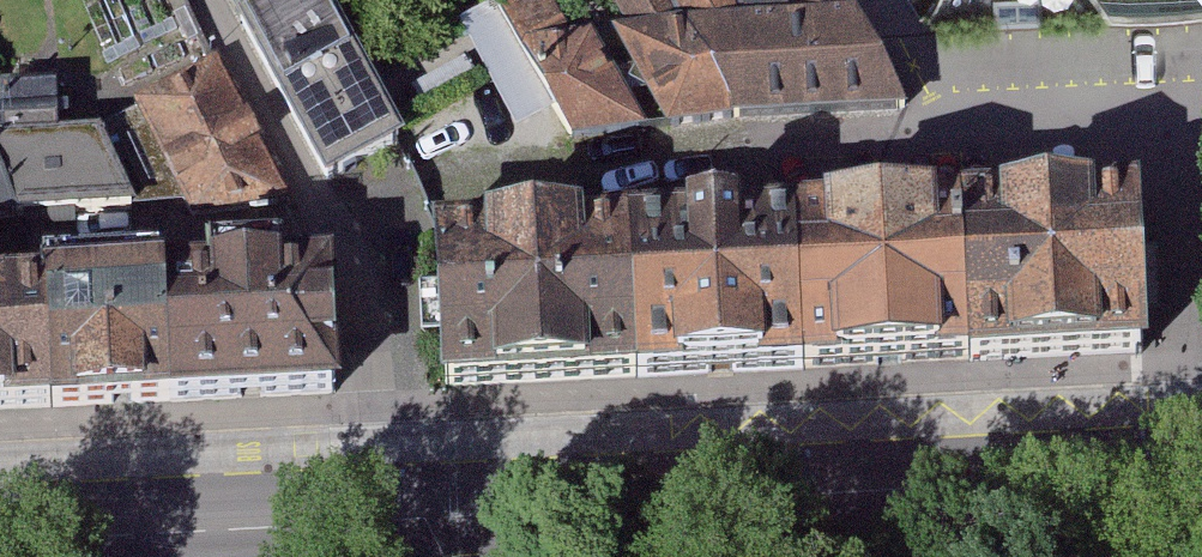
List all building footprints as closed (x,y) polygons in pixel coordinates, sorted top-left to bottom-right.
[(234,27),(321,189),(391,152),(309,0),(285,0),(234,27)] [(566,150),(648,140),(591,45),(576,48),(544,0),(487,0),(566,150)] [(663,0),(619,0),(609,4),(622,39),(612,42),(661,136),(736,136),(683,33),(663,0)] [(683,33),(753,30),(736,0),(663,0),(683,33)] [(780,30),(862,28),(852,0),(767,0),(780,30)] [(923,27),(1090,13),(1100,31),(1201,21),(1201,0),(937,0),(923,27)] [(753,30),(683,33),(736,136),(909,128),(862,28),(780,30),(753,30)] [(215,70),(132,113),(199,241),(282,198),(215,70)] [(16,232),(137,226),(90,144),(57,146),(48,93),(0,95),(0,184),(16,232)] [(16,232),(0,184),(0,233),(16,232)] [(1133,206),(949,215),(956,365),(1141,355),(1133,206)] [(949,215),(786,224),(794,373),(956,365),(949,215)] [(786,224),(622,233),(630,382),(794,373),(786,224)] [(622,233),(430,243),(438,392),(630,382),(622,233)] [(329,267),(166,273),(172,399),(335,394),(329,267)] [(166,273),(46,279),(52,406),(172,399),(166,273)] [(0,282),(0,409),(52,406),(46,279),(0,282)]
